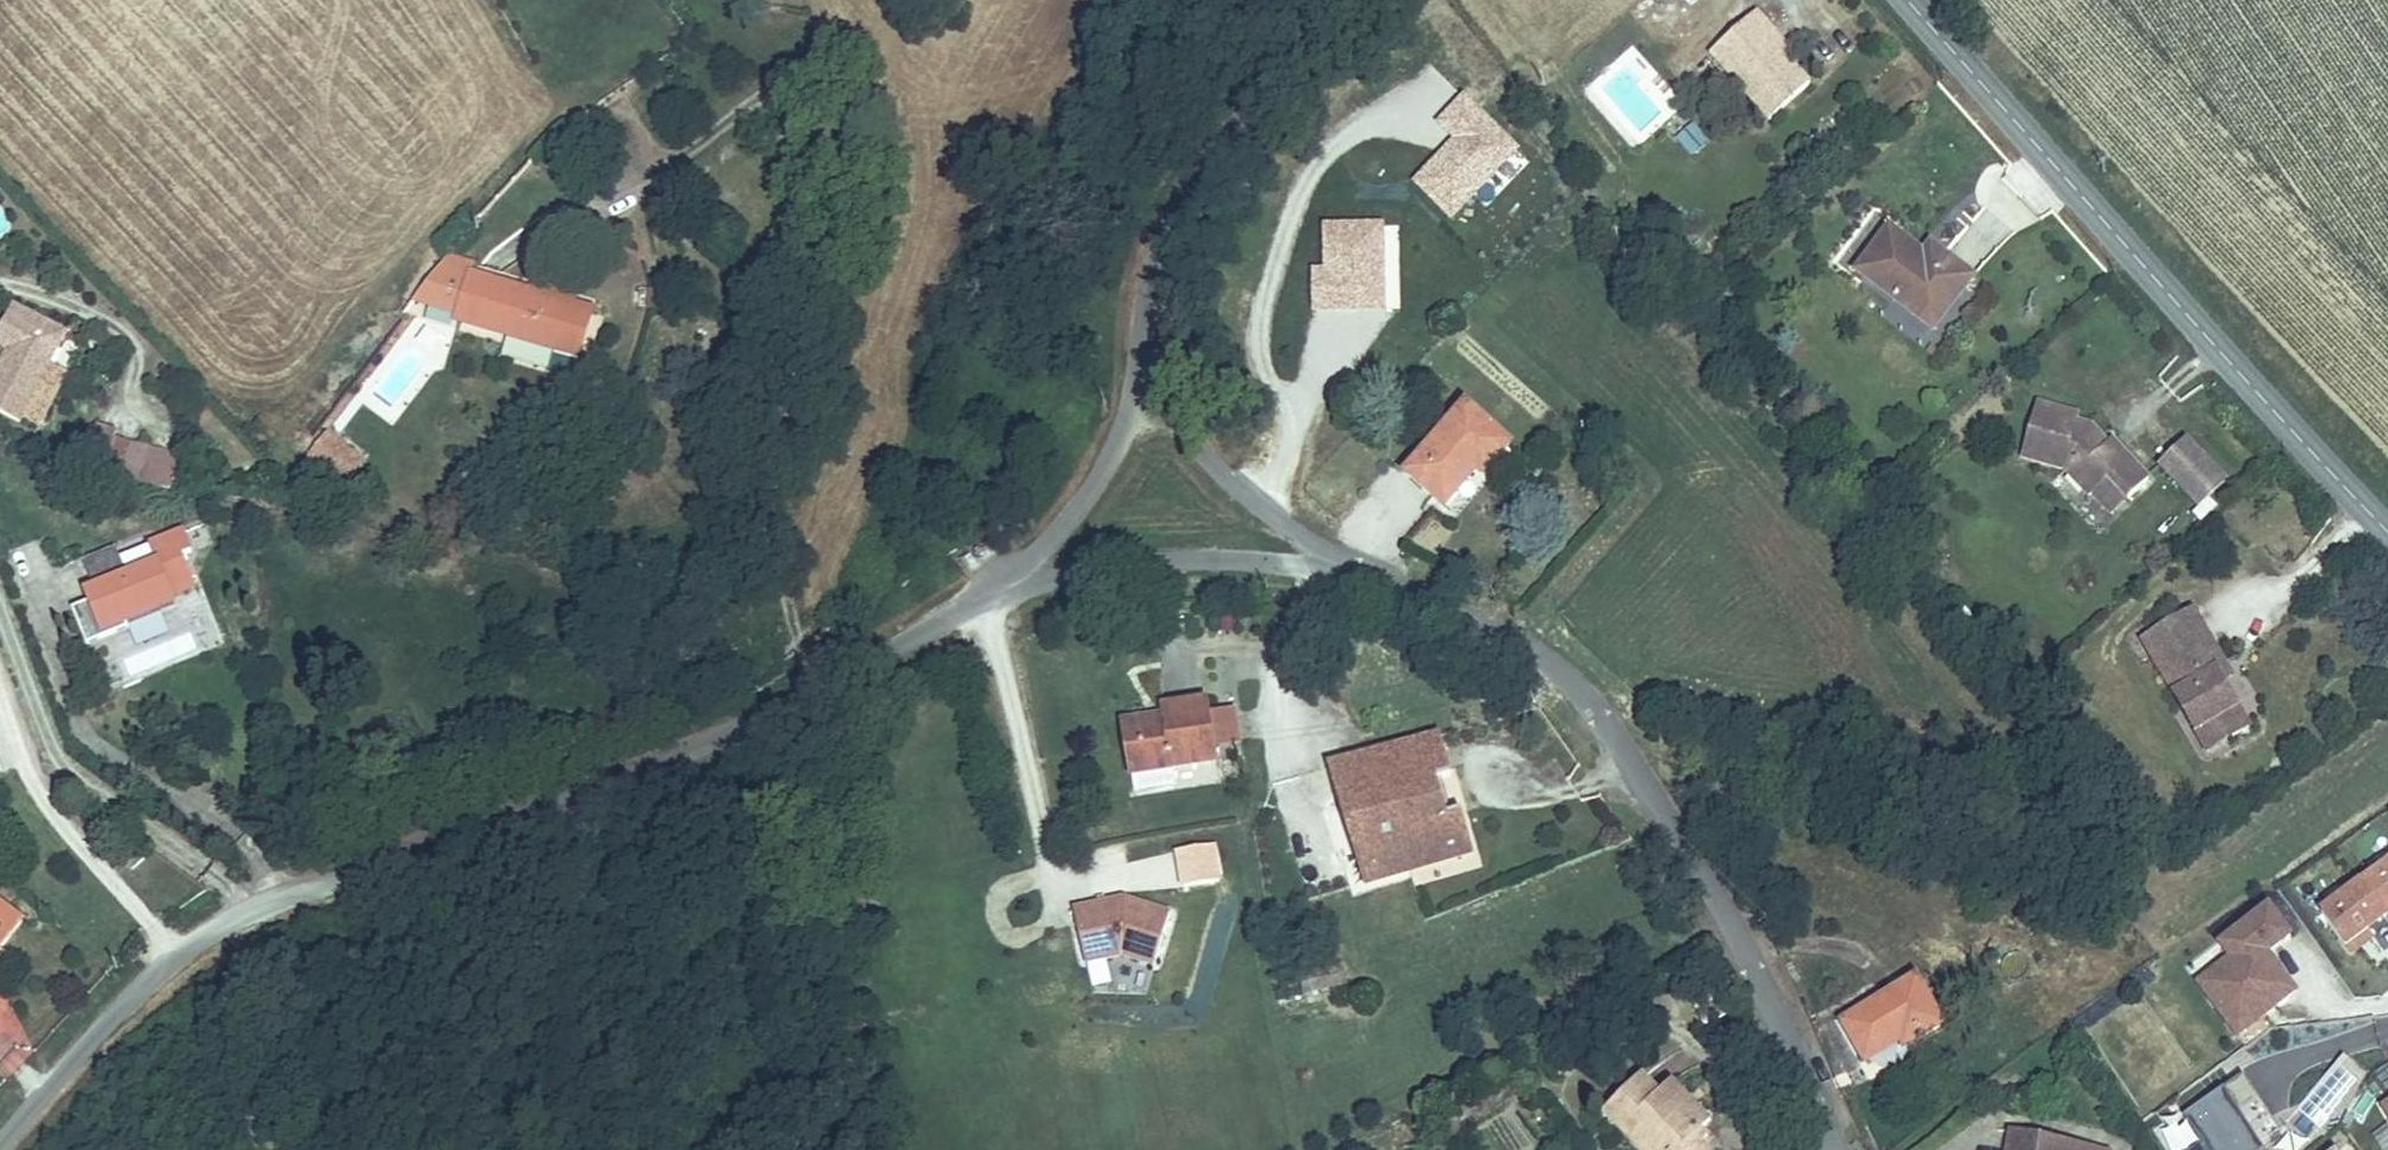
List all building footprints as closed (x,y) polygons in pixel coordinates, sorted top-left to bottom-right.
[(1759,38),(1770,27),(1753,8),(1705,52),(1704,57),(1760,119),(1804,80),(1778,50),(1774,54),(1759,38)] [(1785,43),(1770,27),(1759,38),(1774,54),(1778,50),(1785,43)] [(1454,141),(1414,182),(1453,219),(1522,148),(1466,94),(1437,124),(1454,141)] [(1675,142),(1695,157),(1710,136),(1690,121),(1675,142)] [(1311,264),(1312,311),(1393,310),(1392,218),(1321,219),(1322,264),(1311,264)] [(1918,264),(1904,253),(1877,232),(1849,269),(1924,328),(1929,327),(1965,279),(1931,252),(1925,261),(1918,264)] [(1904,247),(1904,253),(1918,264),(1925,261),(1931,252),(1913,238),(1904,247)] [(459,313),(570,348),(584,301),(475,266),(478,259),(460,253),(427,294),(462,306),(459,313)] [(0,364),(0,406),(20,416),(67,327),(14,299),(0,326),(0,339),(10,344),(0,364)] [(584,301),(570,348),(588,354),(603,307),(584,301)] [(2042,457),(2077,497),(2100,477),(2118,496),(2140,476),(2111,443),(2099,453),(2080,434),(2059,428),(2062,414),(2061,409),(2031,402),(2017,451),(2042,457)] [(1448,404),(1394,474),(1432,506),(1464,468),(1472,474),(1496,442),(1448,404)] [(98,421),(93,436),(114,442),(119,427),(98,421)] [(2201,507),(2231,476),(2188,434),(2157,464),(2201,507)] [(116,443),(114,477),(176,481),(178,446),(116,443)] [(2100,477),(2077,497),(2095,516),(2118,496),(2100,477)] [(104,584),(107,595),(96,599),(81,604),(95,641),(137,625),(134,616),(184,598),(182,594),(205,586),(193,554),(203,551),(196,530),(161,543),(168,561),(137,572),(104,584)] [(127,544),(93,556),(97,567),(131,555),(127,544)] [(131,555),(97,567),(104,584),(137,572),(131,555)] [(104,584),(92,588),(96,599),(107,595),(104,584)] [(2130,632),(2181,726),(2197,717),(2211,741),(2239,725),(2207,667),(2215,660),(2184,603),(2130,632)] [(1223,768),(1221,754),(1216,722),(1214,709),(1168,717),(1170,725),(1129,732),(1137,782),(1138,782),(1141,801),(1182,795),(1179,775),(1223,768)] [(2197,717),(2181,726),(2194,750),(2211,741),(2197,717)] [(1244,750),(1239,719),(1216,722),(1221,754),(1244,750)] [(1443,746),(1332,778),(1363,888),(1471,858),(1459,815),(1440,820),(1432,788),(1452,781),(1443,746)] [(2346,948),(2387,916),(2387,849),(2313,905),(2346,948)] [(25,915),(0,898),(0,951),(25,915)] [(1125,898),(1075,909),(1087,961),(1123,952),(1155,962),(1170,911),(1125,898)] [(2286,936),(2265,906),(2215,943),(2228,961),(2235,970),(2202,994),(2231,1033),(2256,1014),(2254,1012),(2269,1001),(2272,1006),(2291,992),(2262,953),(2286,936)] [(1093,992),(1111,988),(1106,961),(1087,965),(1093,992)] [(2235,970),(2228,961),(2195,985),(2202,994),(2235,970)] [(1339,970),(1317,976),(1322,992),(1343,986),(1339,970)] [(1925,975),(1848,1016),(1870,1058),(1904,1041),(1908,1048),(1951,1025),(1925,975)] [(1322,992),(1317,976),(1293,983),(1297,999),(1322,992)] [(2290,1120),(2319,1142),(2371,1075),(2342,1052),(2290,1120)] [(1590,1116),(1605,1131),(1615,1123),(1643,1149),(1699,1149),(1684,1135),(1701,1117),(1661,1077),(1648,1089),(1630,1074),(1590,1116)] [(2235,1078),(2217,1089),(2256,1149),(2258,1149),(2274,1140),(2235,1078)] [(2217,1089),(2176,1115),(2199,1149),(2256,1149),(2217,1089)] [(2375,1107),(2387,1129),(2387,1100),(2375,1107)] [(2004,1145),(2030,1149),(2068,1149),(2072,1135),(2010,1123),(2004,1145)]
